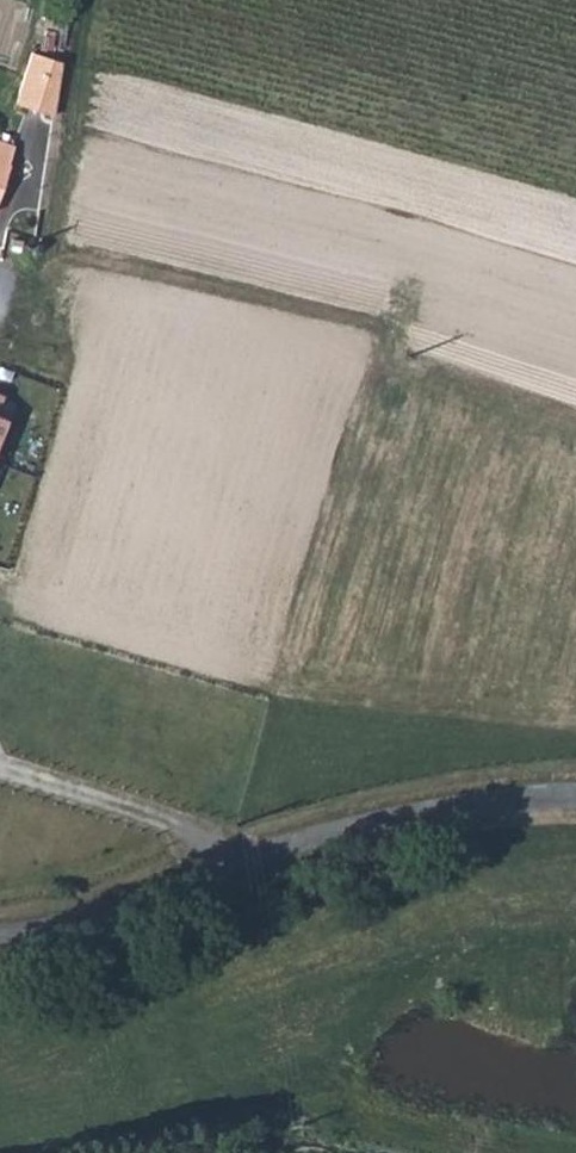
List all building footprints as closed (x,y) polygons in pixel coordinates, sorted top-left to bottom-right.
[(58,118),(61,83),(62,63),(32,54),(17,107),(58,118)] [(11,165),(9,163),(14,145),(0,141),(0,200),(11,165)] [(40,211),(31,208),(28,218),(38,221),(40,211)] [(12,424),(0,420),(0,452),(12,424)]
